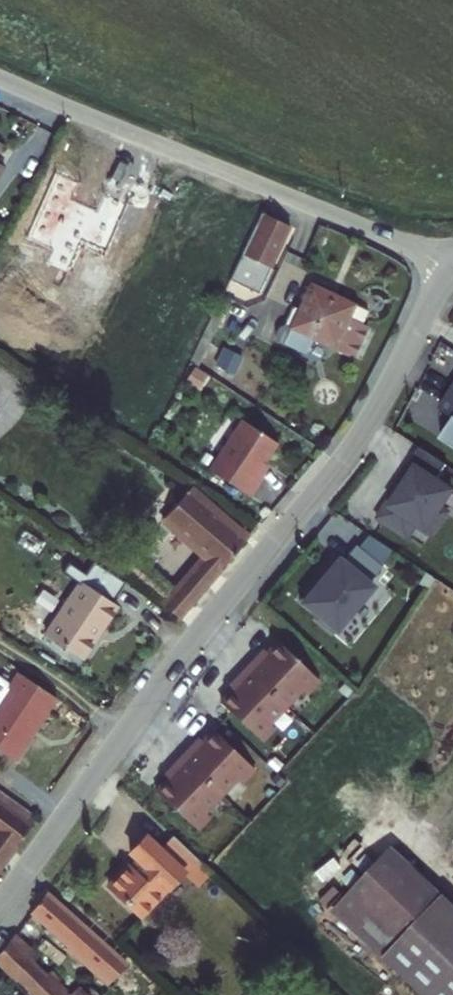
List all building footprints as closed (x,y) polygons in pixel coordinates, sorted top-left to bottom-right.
[(159,175),(155,185),(169,192),(173,182),(159,175)] [(260,200),(228,265),(242,273),(257,280),(288,214),(260,200)] [(285,296),(290,302),(321,316),(329,300),(369,318),(383,288),(378,286),(385,271),(324,243),(304,286),(299,284),(290,285),(285,296)] [(228,265),(220,282),(228,287),(234,289),(242,273),(228,265)] [(220,282),(190,343),(199,349),(228,287),(220,282)] [(435,396),(452,408),(452,369),(435,396)] [(242,405),(209,454),(248,482),(261,463),(256,459),(276,427),(242,405)] [(452,424),(452,408),(450,406),(435,426),(447,434),(452,424)] [(432,468),(442,453),(415,435),(404,451),(412,456),(378,506),(402,522),(411,509),(427,520),(440,501),(434,497),(447,479),(432,468)] [(165,458),(135,489),(193,540),(165,574),(183,590),(240,524),(165,458)] [(378,506),(404,467),(399,464),(373,502),(378,506)] [(359,518),(349,530),(375,552),(387,536),(359,518)] [(312,566),(309,564),(292,585),(312,602),(309,605),(326,619),(366,572),(361,567),(375,552),(349,530),(336,546),(332,543),(312,566)] [(77,560),(44,615),(81,639),(114,584),(77,560)] [(146,561),(135,576),(173,602),(183,590),(165,574),(146,561)] [(251,639),(241,650),(279,686),(295,670),(301,675),(314,661),(273,623),(262,635),(254,642),(251,639)] [(258,631),(251,639),(254,642),(262,635),(258,631)] [(279,686),(241,650),(230,662),(233,664),(226,672),(215,684),(256,722),(269,709),(263,704),(279,686)] [(14,743),(33,717),(28,713),(44,692),(49,694),(58,681),(22,654),(15,663),(4,655),(0,656),(0,732),(14,743)] [(233,664),(230,662),(223,669),(226,672),(233,664)] [(49,694),(44,692),(28,713),(33,717),(49,694)] [(187,728),(176,739),(215,776),(231,758),(236,763),(249,750),(208,712),(197,723),(190,731),(187,728)] [(194,720),(187,728),(190,731),(197,723),(194,720)] [(215,776),(176,739),(166,750),(169,753),(162,761),(151,773),(191,811),(204,798),(199,793),(215,776)] [(169,753),(166,750),(158,758),(162,761),(169,753)] [(30,806),(25,802),(30,795),(0,774),(0,843),(30,806)] [(205,852),(168,817),(155,831),(140,817),(125,833),(134,842),(128,851),(123,846),(104,867),(136,897),(177,853),(192,867),(205,852)] [(394,856),(340,914),(427,994),(452,994),(452,911),(394,856)] [(44,875),(28,895),(97,958),(82,974),(76,969),(68,977),(27,938),(32,933),(14,916),(0,931),(0,947),(50,994),(91,994),(97,989),(95,987),(111,970),(116,975),(133,956),(44,875)]
